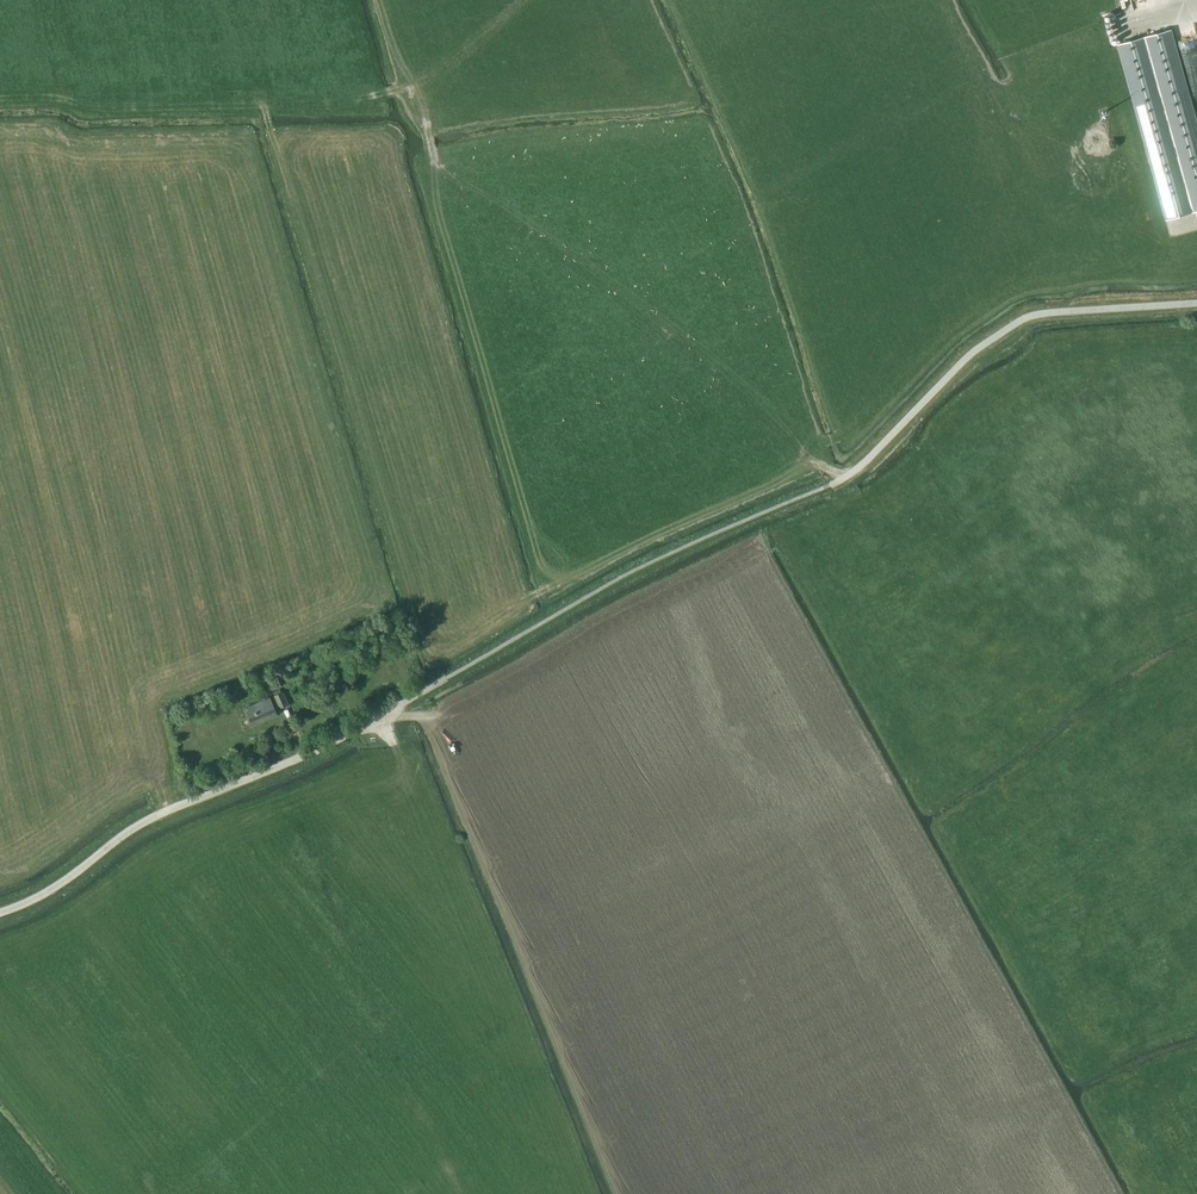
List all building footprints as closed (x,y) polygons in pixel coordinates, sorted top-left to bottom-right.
[(1171,30),(1117,44),(1165,218),(1196,210),(1196,124),(1171,30)] [(1188,70),(1191,70),(1192,76),(1193,76),(1194,83),(1196,83),(1196,34),(1180,37),(1188,70)] [(263,682),(268,691),(281,686),(277,676),(263,682)] [(274,695),(280,708),(289,703),(283,690),(274,695)] [(245,708),(253,726),(278,715),(270,697),(245,708)]
